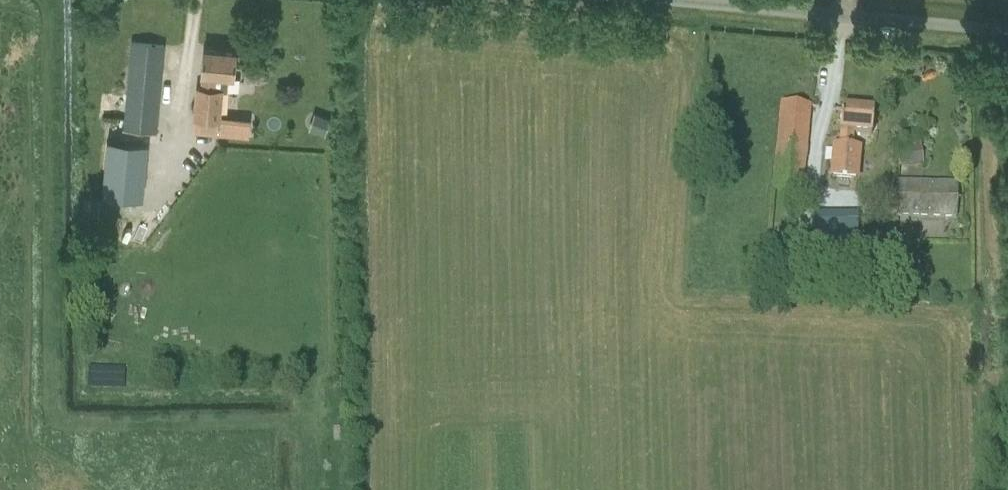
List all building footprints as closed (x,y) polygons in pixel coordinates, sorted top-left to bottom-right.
[(156,133),(164,46),(132,43),(124,130),(156,133)] [(227,90),(228,76),(233,76),(235,52),(203,49),(201,73),(202,73),(201,87),(197,87),(194,118),(193,133),(247,139),(250,120),(218,116),(221,89),(227,90)] [(802,193),(810,106),(781,103),(773,190),(802,193)] [(871,136),(873,112),(841,109),(839,133),(840,133),(839,147),(835,147),(832,177),(856,180),(859,149),(852,148),(853,134),(871,136)] [(330,118),(318,114),(312,132),(324,136),(330,118)] [(105,160),(146,163),(146,161),(147,143),(107,140),(105,158),(105,160)] [(895,146),(897,167),(922,164),(920,143),(895,146)] [(84,224),(93,224),(93,240),(112,240),(112,225),(112,181),(84,181),(84,224)] [(956,218),(957,184),(897,182),(896,217),(956,218)] [(857,243),(857,216),(813,216),(813,243),(857,243)]
